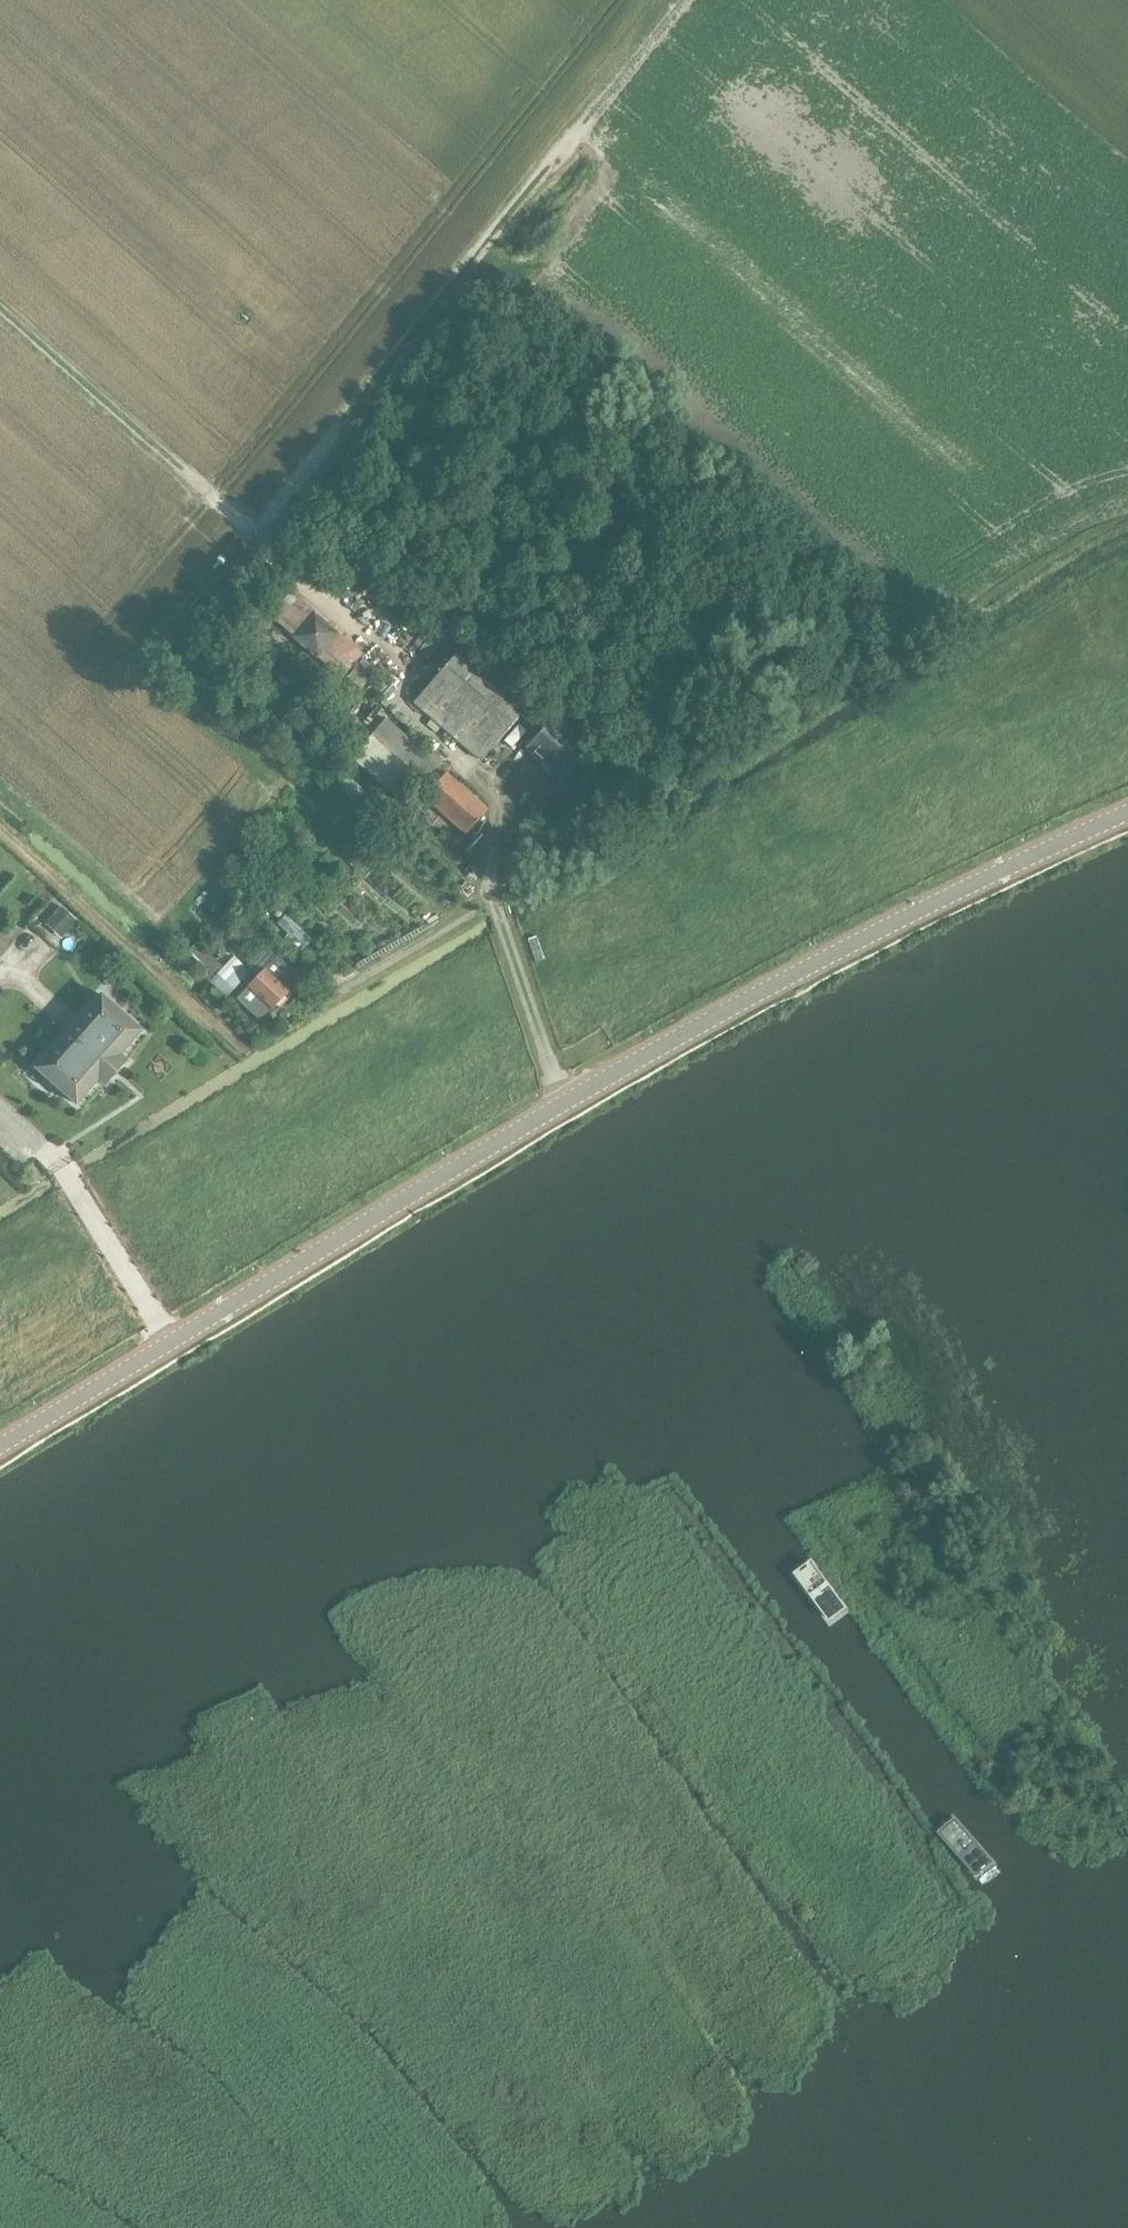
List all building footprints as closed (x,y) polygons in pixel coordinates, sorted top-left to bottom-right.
[(341,634),(315,610),(291,590),(269,616),(292,636),(318,660),(319,659),(342,679),(364,653),(341,634)] [(482,761),(529,707),(462,649),(415,702),(482,761)] [(361,688),(376,670),(363,659),(348,676),(361,688)] [(525,749),(561,781),(590,749),(554,717),(525,749)] [(387,718),(372,736),(352,758),(403,803),(422,780),(425,782),(430,776),(440,765),(387,718)] [(489,811),(448,776),(446,774),(426,798),(469,834),(489,811)] [(57,894),(35,917),(58,940),(81,917),(57,894)] [(305,947),(313,939),(284,913),(277,922),(305,947)] [(184,956),(210,982),(226,997),(251,971),(234,956),(224,966),(209,953),(208,954),(195,942),(184,956)] [(277,954),(246,987),(236,998),(260,1021),(270,1009),(271,1010),(302,978),(277,954)] [(102,994),(36,1068),(77,1104),(99,1080),(106,1086),(128,1062),(121,1055),(143,1030),(102,994)]
